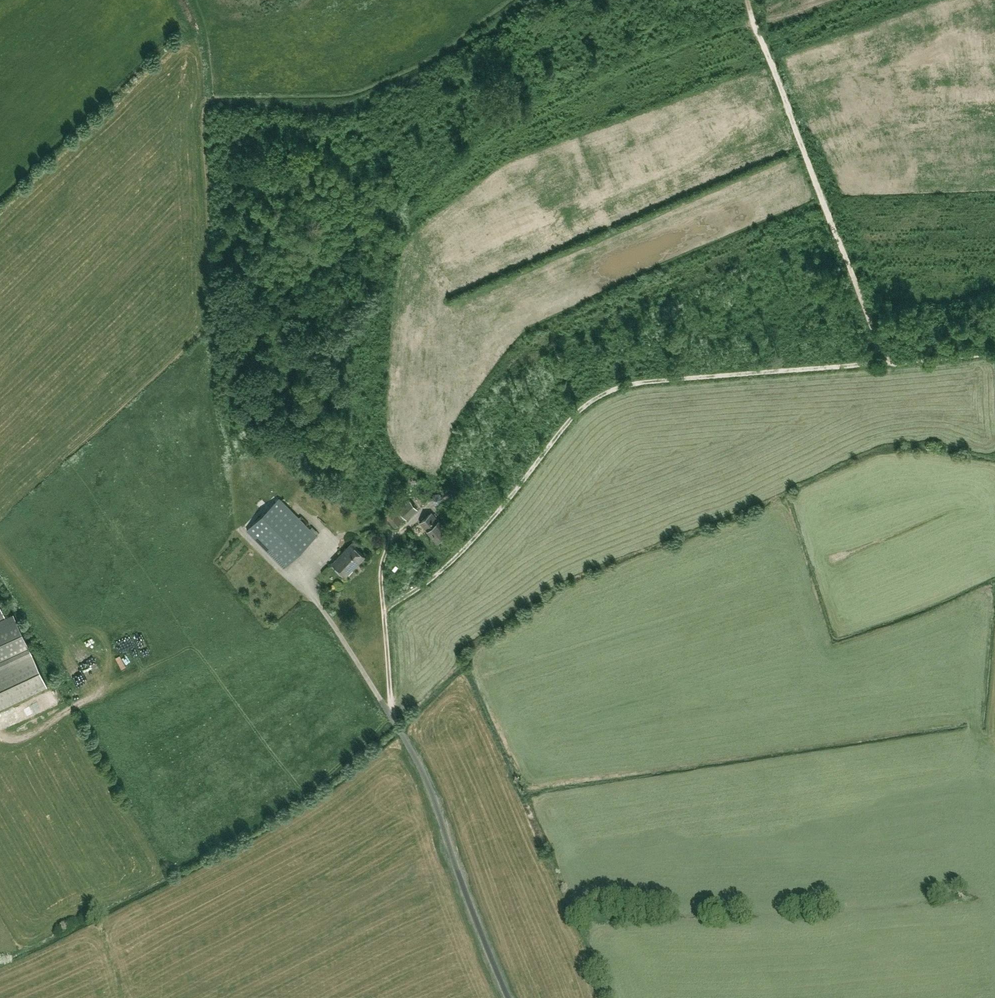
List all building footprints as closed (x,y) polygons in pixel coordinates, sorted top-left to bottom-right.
[(392,508),(384,515),(394,527),(402,520),(399,517),(402,514),(406,518),(417,509),(409,500),(406,502),(400,495),(392,502),(398,509),(399,510),(395,513),(392,508)] [(247,530),(284,568),(316,536),(278,498),(247,530)] [(447,531),(432,512),(420,522),(436,541),(447,531)] [(346,575),(364,556),(351,543),(332,562),(346,575)] [(12,613),(0,618),(0,707),(46,686),(12,613)] [(122,649),(129,658),(141,647),(134,638),(122,649)] [(28,704),(19,706),(22,716),(31,714),(28,704)]
